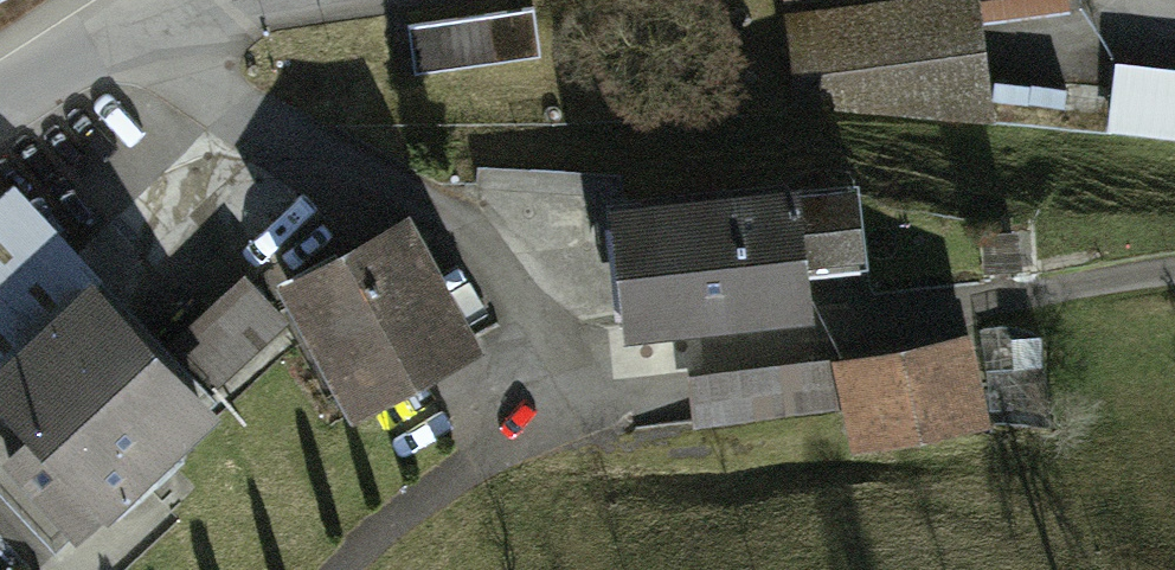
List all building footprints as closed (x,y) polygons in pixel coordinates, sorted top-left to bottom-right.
[(801,112),(997,90),(988,13),(1088,2),(1087,0),(789,0),(801,112)] [(545,23),(419,38),(425,88),(551,72),(545,23)] [(1108,130),(1174,140),(1174,71),(1119,62),(1108,130)] [(849,190),(622,213),(633,322),(807,304),(804,270),(857,265),(849,190)] [(20,212),(0,231),(0,512),(56,569),(91,569),(234,432),(20,212)] [(415,237),(305,291),(356,396),(466,342),(415,237)] [(174,348),(216,393),(260,353),(218,308),(174,348)] [(993,354),(849,374),(860,452),(1004,432),(993,354)] [(833,376),(715,379),(716,451),(835,448),(833,376)]
